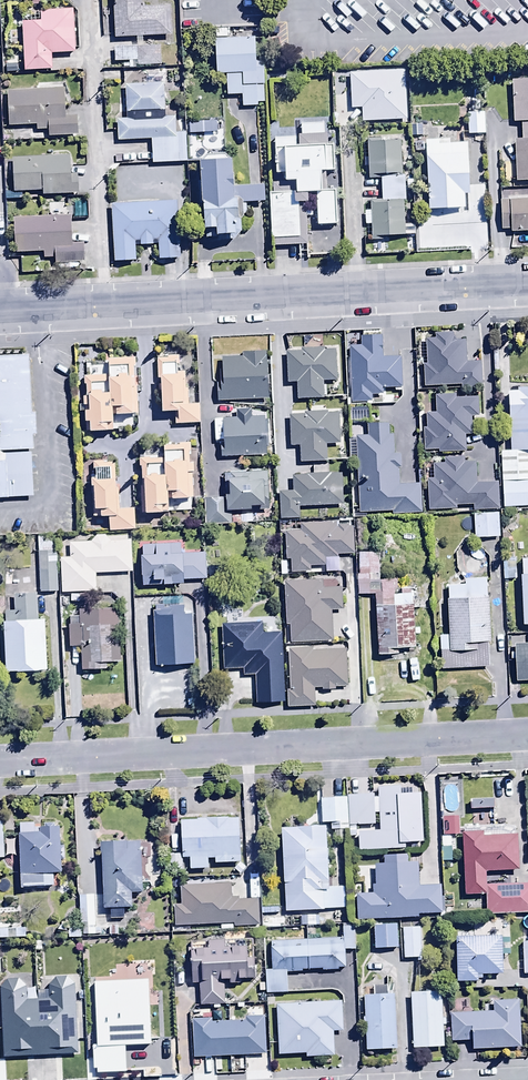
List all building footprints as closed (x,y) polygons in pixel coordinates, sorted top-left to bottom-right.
[(113,38),(170,35),(170,31),(172,30),(171,3),(142,5),(142,0),(111,0),(113,38)] [(73,8),(40,10),(40,13),(21,14),(24,72),(50,71),(50,54),(74,53),(73,8)] [(254,37),(214,39),(216,73),(224,72),(226,95),(240,95),(241,107),(258,106),(258,101),(263,101),(261,62),(255,62),(254,37)] [(160,46),(114,47),(114,61),(129,60),(129,68),(133,67),(133,61),(136,61),(136,66),(160,66),(160,46)] [(405,70),(349,72),(350,109),(361,108),(362,121),(402,120),(402,123),(407,123),(405,70)] [(125,83),(126,110),(165,110),(164,87),(166,86),(166,73),(146,73),(146,83),(125,83)] [(521,121),(522,139),(513,140),(516,182),(527,181),(527,78),(511,78),(513,121),(521,121)] [(37,89),(7,90),(8,124),(35,123),(35,130),(47,130),(47,135),(76,135),(75,116),(65,117),(64,85),(37,85),(37,89)] [(483,113),(467,113),(467,134),(484,134),(483,113)] [(188,160),(186,131),(175,132),(174,116),(115,119),(115,124),(117,124),(118,140),(150,139),(152,162),(188,160)] [(293,191),(269,192),(271,246),(306,245),(305,200),(308,200),(308,192),(316,191),(317,225),(337,224),(335,188),(322,189),(321,169),(325,169),(325,171),(334,170),(334,143),(328,144),(327,132),(324,133),(324,122),(300,123),(300,134),(297,134),(298,144),(296,144),(296,137),(274,138),(275,173),(285,173),(285,180),(295,180),(296,189),(293,189),(293,191)] [(368,138),(368,143),(363,143),(364,157),(367,157),(368,179),(381,179),(382,199),(369,200),(369,210),(364,210),(364,225),(370,225),(370,239),(384,239),(384,236),(415,235),(415,224),(404,225),(403,199),(405,199),(404,173),(401,173),(400,141),(381,142),(381,138),(368,138)] [(448,138),(425,139),(428,208),(464,206),(463,192),(469,192),(467,143),(448,144),(448,138)] [(208,153),(204,159),(198,160),(204,238),(222,236),(222,239),(234,239),(241,230),(241,219),(246,213),(245,202),(264,201),(264,184),(233,185),(232,157),(230,157),(223,152),(208,153)] [(69,155),(12,157),(13,192),(42,191),(42,193),(79,192),(78,172),(69,172),(69,155)] [(500,200),(501,229),(510,229),(510,232),(527,231),(527,232),(527,199),(500,200)] [(182,200),(111,204),(113,260),(134,259),(134,241),(139,241),(140,246),(152,246),(151,240),(157,240),(158,259),(185,258),(182,200)] [(69,216),(13,218),(15,253),(43,252),(43,258),(54,258),(54,263),(84,262),(84,244),(71,245),(69,216)] [(373,340),(374,353),(412,351),(411,329),(388,329),(388,339),(373,340)] [(435,338),(425,338),(426,364),(423,364),(424,386),(461,385),(461,387),(480,387),(479,361),(466,361),(465,340),(452,340),(452,333),(435,334),(435,338)] [(303,350),(286,351),(287,383),(296,383),(297,400),(322,400),(322,382),(336,382),(336,349),(303,349),(303,350)] [(216,382),(217,400),(263,399),(263,397),(267,397),(266,351),(242,352),(242,357),(222,357),(222,369),(219,369),(219,382),(216,382)] [(174,411),(174,424),(200,424),(200,404),(188,404),(186,370),(178,370),(178,356),(167,356),(167,357),(156,357),(157,378),(160,378),(160,411),(174,411)] [(38,496),(29,357),(0,359),(0,498),(38,496)] [(137,412),(135,357),(104,358),(104,366),(89,366),(89,375),(84,375),(86,394),(82,394),(83,403),(80,403),(80,409),(85,409),(86,420),(90,419),(90,430),(114,429),(113,404),(115,404),(116,413),(137,412)] [(510,450),(500,450),(502,507),(527,506),(527,386),(517,386),(517,391),(508,391),(510,450)] [(471,414),(477,414),(476,398),(454,399),(454,394),(435,395),(435,412),(425,413),(426,427),(423,427),(424,450),(438,450),(438,452),(465,451),(464,434),(471,434),(471,414)] [(367,408),(348,409),(348,421),(367,420),(367,408)] [(338,444),(338,413),(304,412),(304,415),(289,415),(289,445),(298,445),(299,462),(325,461),(325,444),(338,444)] [(264,415),(221,418),(223,443),(219,444),(220,457),(266,455),(264,415)] [(370,436),(350,438),(352,458),(356,457),(359,512),(391,510),(392,514),(421,512),(419,484),(397,485),(396,467),(401,467),(401,455),(393,455),(392,433),(387,433),(387,423),(369,424),(370,436)] [(141,478),(143,478),(145,512),(167,511),(166,489),(171,489),(172,496),(193,495),(192,471),(194,471),(193,460),(190,460),(189,443),(163,444),(163,457),(155,457),(155,450),(139,451),(141,478)] [(433,478),(427,478),(428,509),(456,509),(456,505),(472,505),(473,510),(498,509),(498,483),(476,483),(475,462),(464,462),(464,456),(444,457),(444,463),(433,463),(433,478)] [(115,487),(114,462),(106,462),(106,460),(93,461),(93,476),(91,476),(91,485),(94,485),(95,507),(100,507),(101,516),(107,516),(108,530),(135,529),(134,507),(119,508),(118,487),(115,487)] [(299,518),(299,507),(344,505),(342,474),(328,474),(328,466),(312,467),(313,472),(307,473),(307,475),(292,476),(292,491),(278,492),(279,519),(299,518)] [(266,472),(224,473),(224,499),(205,500),(206,524),(230,523),(230,510),(268,510),(266,472)] [(484,544),(500,543),(499,513),(473,514),(474,539),(484,538),(484,544)] [(335,522),(300,523),(300,530),(285,531),(286,559),(290,559),(290,572),(306,572),(306,574),(310,574),(310,566),(325,566),(325,559),(337,559),(337,555),(354,555),(354,527),(347,527),(347,525),(338,525),(338,528),(335,528),(335,522)] [(96,592),(95,574),(132,572),(130,538),(108,539),(105,536),(96,536),(90,541),(69,542),(69,557),(59,558),(60,593),(96,592)] [(184,580),(205,580),(205,561),(211,561),(211,553),(182,553),(182,543),(142,544),(141,554),(141,584),(184,584),(184,580)] [(357,596),(374,594),(378,655),(397,653),(397,649),(416,647),(411,587),(398,588),(397,580),(379,582),(377,551),(357,553),(358,575),(356,575),(357,596)] [(56,552),(38,552),(39,592),(57,592),(56,552)] [(515,579),(514,556),(506,556),(507,579),(515,579)] [(521,559),(521,574),(520,574),(522,624),(527,623),(527,558),(521,559)] [(207,566),(207,580),(219,580),(219,566),(207,566)] [(489,667),(487,579),(463,579),(463,584),(447,585),(448,634),(438,634),(439,651),(440,650),(441,669),(489,667)] [(289,624),(289,641),(332,641),(332,609),(342,609),(342,587),(322,587),(322,580),(284,580),(284,624),(289,624)] [(44,670),(44,618),(37,618),(37,593),(13,594),(14,611),(4,611),(5,670),(44,670)] [(155,608),(152,608),(154,663),(194,662),(192,608),(183,609),(183,598),(160,598),(161,603),(155,604),(155,608)] [(79,616),(69,616),(69,645),(81,645),(81,668),(102,668),(102,661),(120,661),(120,611),(112,611),(112,607),(79,607),(79,616)] [(261,623),(221,624),(222,668),(242,667),(243,675),(255,675),(255,702),(284,702),(283,632),(262,633),(261,623)] [(515,644),(517,681),(527,681),(527,643),(515,644)] [(345,646),(288,648),(289,689),(286,689),(286,707),(314,707),(314,688),(321,687),(321,690),(334,689),(334,685),(346,685),(345,646)] [(348,796),(349,826),(349,828),(350,837),(356,836),(355,826),(374,825),(373,813),(378,812),(378,831),(357,831),(358,851),(404,849),(404,845),(423,844),(421,793),(411,793),(411,789),(399,790),(399,787),(376,788),(377,799),(373,799),(373,795),(348,796)] [(349,828),(349,826),(348,796),(320,797),(321,824),(330,823),(330,830),(334,830),(334,839),(344,839),(344,829),(349,828)] [(239,818),(180,821),(182,857),(189,857),(190,869),(208,869),(208,858),(214,858),(214,862),(240,861),(239,818)] [(35,824),(19,825),(21,888),(53,888),(53,872),(61,872),(60,826),(54,826),(54,823),(42,823),(42,828),(35,828),(35,824)] [(462,827),(464,895),(485,894),(485,915),(527,914),(527,885),(485,887),(485,871),(517,870),(516,834),(512,834),(512,825),(462,827)] [(325,826),(281,828),(284,912),(323,911),(322,891),(329,891),(327,850),(326,850),(325,826)] [(141,841),(101,842),(103,909),(131,908),(130,893),(143,892),(141,841)] [(356,895),(357,919),(418,917),(418,914),(444,913),(443,898),(440,898),(440,885),(419,886),(418,862),(407,862),(407,854),(383,855),(384,863),(375,864),(375,885),(371,886),(372,895),(356,895)] [(230,884),(179,886),(180,905),(173,905),(173,926),(234,924),(234,929),(260,928),(259,899),(239,900),(239,898),(230,898),(230,884)] [(397,924),(374,924),(374,949),(397,949),(397,924)] [(341,926),(342,939),(270,940),(271,970),(265,971),(265,994),(287,993),(286,973),(302,973),(302,969),(322,969),(322,971),(338,971),(338,968),(345,968),(344,950),(354,950),(353,926),(341,926)] [(419,927),(401,928),(403,958),(421,957),(419,927)] [(25,939),(25,929),(0,929),(0,939),(25,939)] [(501,935),(456,936),(457,982),(477,981),(477,979),(483,979),(482,973),(502,973),(501,935)] [(207,948),(190,949),(192,984),(198,984),(199,1006),(225,1005),(224,979),(228,978),(229,983),(239,983),(238,980),(253,979),(252,959),(246,959),(246,947),(228,947),(228,941),(207,942),(207,948)] [(4,1058),(78,1055),(75,999),(80,998),(79,976),(41,977),(42,982),(37,982),(38,999),(26,999),(25,979),(7,980),(0,988),(0,997),(4,1058)] [(161,1057),(160,1002),(152,1002),(152,997),(130,997),(130,985),(105,985),(106,1001),(109,1001),(109,1026),(119,1026),(119,1050),(121,1050),(121,1058),(161,1057)] [(364,995),(365,1017),(362,1017),(363,1023),(365,1023),(366,1051),(397,1050),(394,994),(386,994),(386,986),(372,986),(373,995),(364,995)] [(440,991),(411,992),(412,1047),(442,1047),(440,991)] [(341,1002),(273,1004),(273,1010),(276,1009),(277,1055),(305,1054),(305,1058),(333,1057),(332,1032),(342,1032),(341,1002)] [(520,1047),(518,1002),(494,1003),(494,1012),(449,1014),(450,1041),(471,1040),(471,1049),(520,1047)]
